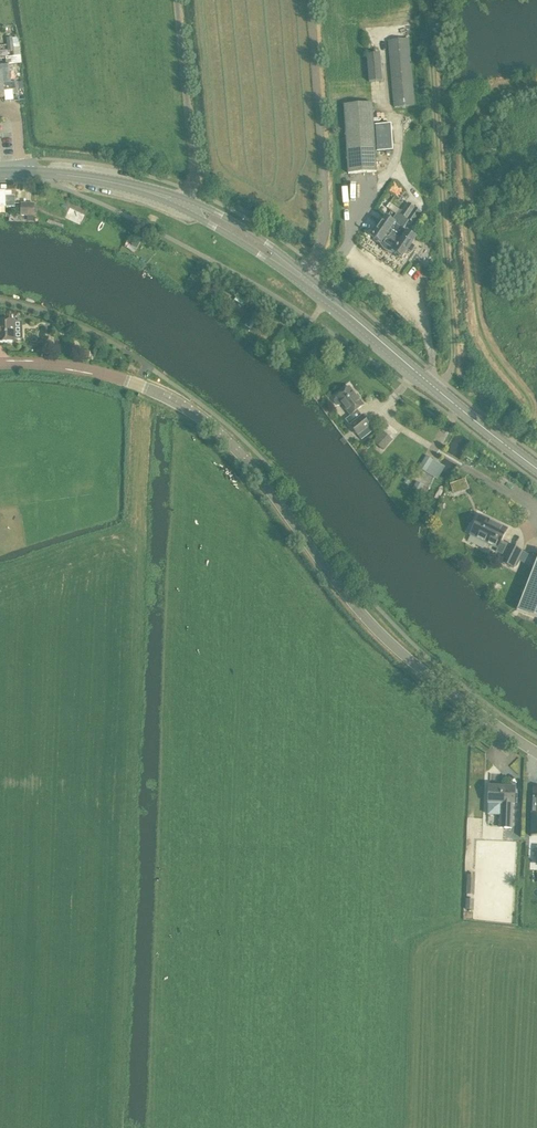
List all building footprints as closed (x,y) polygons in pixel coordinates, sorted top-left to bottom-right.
[(7,45),(13,44),(18,43),(18,37),(15,37),(12,38),(6,39),(7,45)] [(393,108),(415,106),(409,39),(387,41),(393,108)] [(21,56),(19,43),(18,43),(13,44),(7,45),(8,52),(14,51),(15,56),(5,57),(6,65),(19,64),(20,64),(20,56),(21,56)] [(368,83),(383,81),(380,55),(366,55),(368,83)] [(0,85),(0,98),(5,98),(4,91),(13,90),(12,84),(3,85),(0,85)] [(347,174),(377,172),(372,103),(343,105),(347,174)] [(378,150),(391,150),(389,123),(376,124),(378,150)] [(15,196),(15,188),(0,188),(0,207),(6,206),(6,207),(15,207),(15,196)] [(413,224),(421,212),(408,203),(400,215),(413,224)] [(34,216),(34,204),(21,204),(21,215),(34,216)] [(402,259),(416,238),(385,217),(371,237),(380,243),(383,248),(388,251),(393,253),(402,259)] [(14,342),(14,321),(0,321),(0,342),(14,342)] [(79,351),(79,358),(90,359),(90,352),(79,351)] [(357,411),(363,406),(349,387),(334,399),(334,402),(337,406),(339,406),(341,404),(350,416),(345,420),(361,440),(373,431),(357,411)] [(382,450),(391,440),(383,432),(374,442),(382,450)] [(433,459),(433,460),(426,456),(419,468),(426,472),(425,472),(433,477),(439,463),(433,459)] [(420,492),(423,486),(416,482),(413,489),(420,492)] [(501,541),(507,529),(479,515),(469,535),(497,549),(496,552),(503,556),(500,562),(513,568),(521,551),(501,541)] [(517,610),(536,618),(536,558),(517,610)] [(514,805),(514,788),(489,787),(488,804),(500,804),(499,828),(512,829),(513,805),(514,805)] [(466,878),(465,891),(474,892),(474,879),(466,878)]
